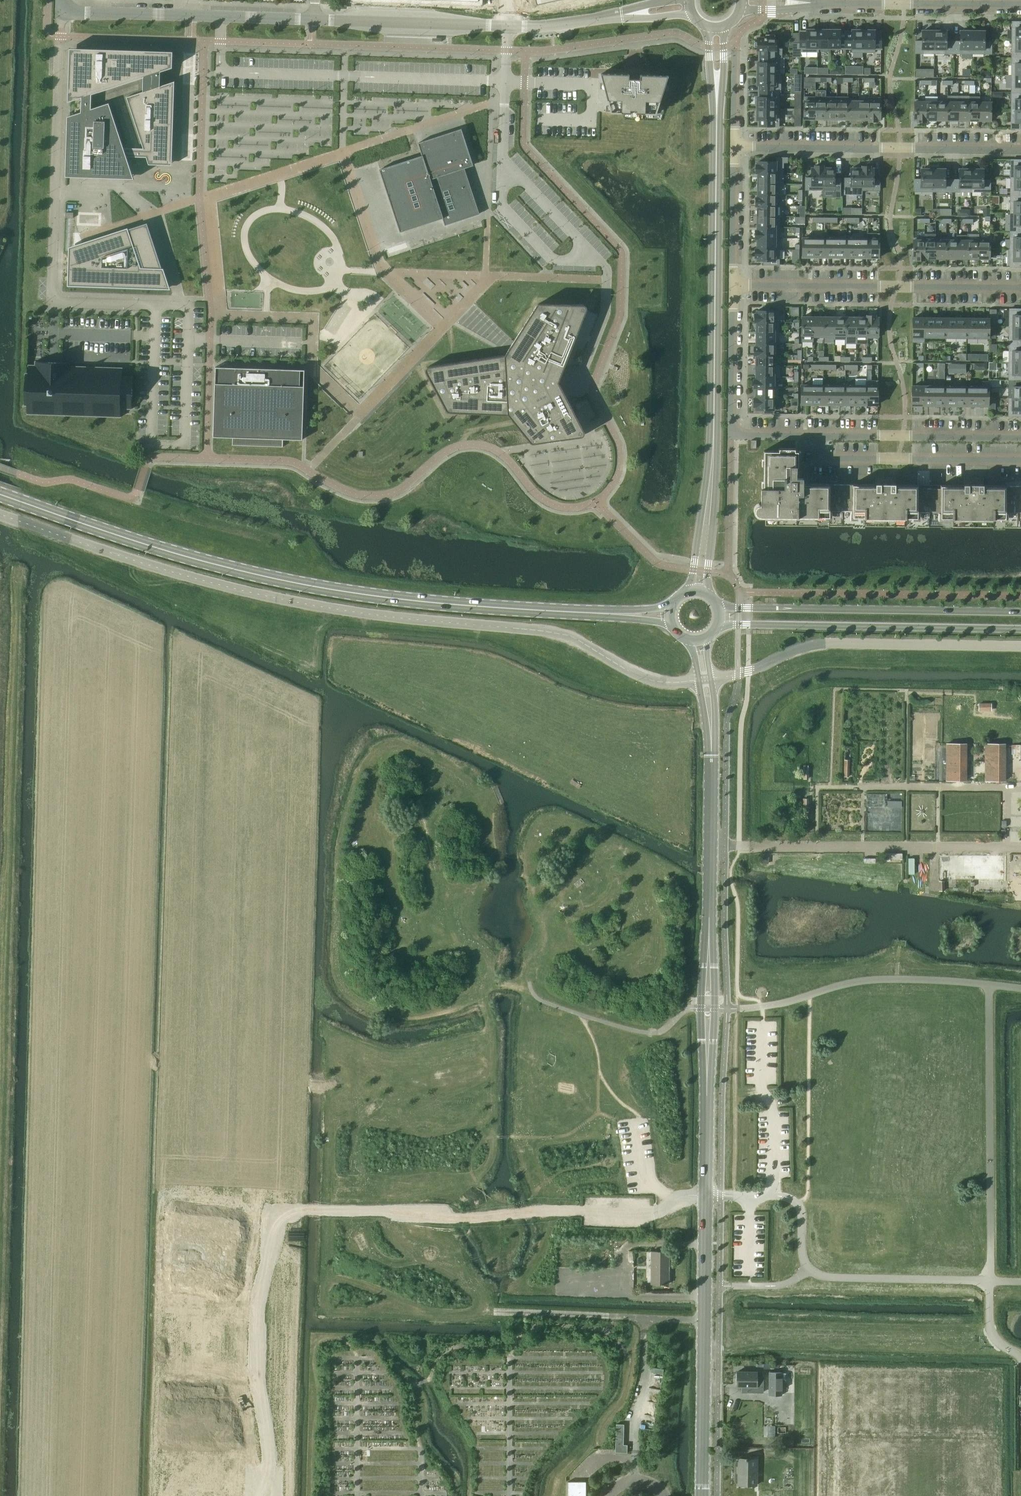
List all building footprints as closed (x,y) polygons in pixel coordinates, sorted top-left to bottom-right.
[(1012,32),(1012,40),(1020,40),(1020,22),(1012,22),(1012,32)] [(922,31),(922,32),(922,41),(915,41),(915,53),(934,53),(934,29),(928,29),(928,31),(922,31)] [(946,41),(946,31),(941,31),(941,29),(934,29),(934,53),(953,53),(953,41),(946,41)] [(960,31),(960,41),(953,41),(953,53),(972,54),(972,29),(966,29),(966,31),(960,31)] [(979,31),(979,29),(972,29),(972,54),(991,54),(991,42),(984,42),(984,31),(979,31)] [(806,31),(800,31),(800,44),(800,52),(817,52),(818,30),(806,30),(806,31)] [(828,30),(818,30),(817,52),(818,52),(818,48),(828,48),(828,30)] [(840,30),(828,30),(828,48),(846,48),(846,32),(840,32),(840,30)] [(852,32),(846,32),(846,48),(852,49),(852,52),(863,52),(863,30),(852,30),(852,32)] [(874,30),(863,30),(863,52),(874,52),(874,49),(880,49),(881,49),(881,32),(874,32),(874,30)] [(765,38),(757,38),(757,50),(759,50),(759,56),(781,57),(782,49),(779,49),(779,40),(775,40),(775,35),(765,34),(765,38)] [(1012,40),(1011,57),(1020,57),(1020,40),(1012,40)] [(68,116),(66,177),(134,179),(127,156),(137,157),(146,157),(149,164),(172,165),(175,81),(160,86),(161,71),(172,68),(173,52),(70,48),(68,102),(80,98),(79,113),(68,116)] [(759,63),(757,63),(757,74),(780,74),(779,73),(779,57),(781,57),(759,56),(759,63)] [(1011,57),(1011,75),(1020,75),(1020,57),(1011,57)] [(629,75),(601,74),(611,112),(624,113),(629,113),(630,113),(630,110),(636,110),(636,113),(637,113),(642,113),(654,114),(654,106),(657,106),(658,106),(668,76),(650,75),(640,75),(640,72),(629,72),(629,75)] [(780,74),(757,74),(757,85),(759,85),(759,91),(780,91),(780,74)] [(1011,75),(1011,93),(1020,93),(1020,75),(1011,75)] [(759,97),(757,97),(757,108),(779,109),(779,92),(780,92),(780,91),(759,91),(759,97)] [(1011,93),(1011,111),(1020,111),(1020,93),(1011,93)] [(815,119),(815,97),(804,97),(804,119),(815,119)] [(815,97),(815,119),(826,119),(826,97),(825,97),(825,99),(816,99),(816,97),(815,97)] [(826,97),(826,119),(836,119),(837,97),(826,97)] [(837,97),(836,119),(847,119),(847,97),(837,97)] [(847,97),(847,119),(858,119),(858,99),(848,99),(848,97),(847,97)] [(858,119),(869,119),(869,121),(869,97),(869,99),(858,99),(858,119)] [(869,97),(869,121),(877,121),(877,119),(880,119),(880,97),(869,97)] [(936,97),(926,97),(926,100),(925,122),(926,122),(926,120),(936,120),(936,102),(936,97)] [(917,120),(917,122),(925,122),(926,100),(914,100),(914,120),(917,120)] [(936,102),(936,120),(947,120),(947,102),(936,102)] [(958,102),(947,102),(947,120),(958,120),(958,102)] [(969,102),(958,102),(958,120),(969,120),(969,102)] [(980,102),(969,102),(969,120),(979,120),(980,102)] [(991,120),(991,102),(980,102),(979,120),(991,120)] [(779,109),(757,108),(757,120),(758,120),(758,126),(779,126),(779,109)] [(1011,111),(1011,129),(1020,129),(1020,111),(1011,111)] [(184,129),(183,158),(191,159),(192,130),(184,129)] [(445,225),(479,214),(464,168),(473,165),(461,129),(418,143),(422,156),(380,170),(400,232),(443,218),(445,225)] [(756,164),(756,173),(783,173),(783,162),(787,162),(787,158),(776,157),(776,162),(758,161),(758,164),(756,164)] [(1011,160),(1010,178),(1020,178),(1020,160),(1011,160)] [(805,190),(823,190),(823,166),(815,166),(815,168),(812,168),(812,178),(805,178),(805,190)] [(823,166),(823,190),(840,190),(840,178),(834,178),(834,168),(823,168),(823,166)] [(844,190),(862,190),(862,166),(862,168),(851,168),(851,178),(844,178),(844,190)] [(862,166),(862,190),(879,190),(880,178),(873,178),(873,168),(870,168),(870,166),(862,166)] [(914,179),(914,191),(933,192),(933,167),(926,167),(926,169),(921,169),(921,179),(914,179)] [(933,167),(933,192),(952,192),(952,179),(945,179),(945,169),(940,169),(940,167),(933,167)] [(971,192),(971,188),(971,167),(964,167),(964,169),(959,169),(959,180),(952,179),(952,192),(971,192)] [(978,168),(971,167),(971,188),(971,192),(982,192),(990,192),(990,180),(983,180),(983,169),(978,169),(978,168)] [(756,173),(758,173),(758,183),(783,184),(783,173),(756,173)] [(1010,178),(1010,195),(1020,195),(1020,178),(1010,178)] [(783,184),(758,183),(758,194),(783,194),(783,184)] [(758,197),(756,197),(756,205),(778,206),(778,195),(783,195),(783,194),(758,194),(758,197)] [(1010,195),(1010,213),(1020,213),(1020,195),(1010,195)] [(778,206),(755,206),(758,206),(757,216),(778,216),(778,206)] [(1010,213),(1010,231),(1020,231),(1020,213),(1010,213)] [(104,216),(76,225),(79,233),(107,224),(104,216)] [(778,216),(757,216),(757,227),(779,227),(779,216),(778,216)] [(69,247),(68,286),(170,289),(163,268),(162,268),(153,241),(147,223),(146,223),(128,229),(128,228),(69,247)] [(757,230),(755,230),(755,238),(779,239),(779,227),(757,227),(757,230)] [(1010,231),(1010,249),(1020,249),(1020,231),(1010,231)] [(846,238),(846,257),(851,257),(851,258),(863,258),(863,257),(868,257),(868,233),(867,233),(867,238),(846,238)] [(868,257),(879,258),(879,233),(868,233),(868,257)] [(978,235),(968,234),(968,235),(968,238),(967,258),(978,258),(978,238),(978,235)] [(957,235),(957,238),(957,258),(967,258),(968,238),(968,235),(957,235)] [(779,239),(755,238),(755,239),(757,239),(757,249),(755,249),(779,249),(779,239)] [(825,238),(802,238),(802,257),(807,257),(807,258),(820,258),(820,257),(824,257),(825,238)] [(824,257),(829,257),(829,258),(842,258),(842,257),(846,257),(846,238),(825,238),(824,257)] [(916,258),(916,260),(924,260),(924,238),(913,238),(913,258),(916,258)] [(925,240),(925,238),(924,238),(924,260),(925,260),(925,258),(935,258),(935,238),(935,240),(925,240)] [(946,258),(946,238),(935,238),(935,258),(946,258)] [(946,238),(946,258),(957,258),(957,238),(946,238)] [(989,259),(990,238),(978,238),(978,258),(989,259)] [(408,241),(385,249),(388,256),(411,249),(408,241)] [(779,249),(755,249),(755,257),(757,257),(757,260),(763,260),(763,264),(779,265),(779,249)] [(1010,249),(1010,267),(1020,267),(1020,249),(1010,249)] [(449,412),(508,415),(530,442),(532,443),(534,443),(581,436),(583,435),(585,433),(584,431),(559,382),(587,310),(587,307),(585,305),(583,304),(540,303),(538,304),(536,305),(505,355),(429,366),(426,367),(425,370),(426,372),(446,410),(447,412),(449,412)] [(755,314),(754,322),(778,322),(779,311),(769,311),(770,307),(763,306),(763,311),(757,311),(757,314),(755,314)] [(1009,309),(1009,327),(1020,327),(1020,309),(1009,309)] [(867,317),(856,317),(856,338),(856,343),(867,343),(867,338),(867,315),(867,317)] [(867,338),(878,338),(878,318),(875,318),(875,316),(867,315),(867,338)] [(802,317),(802,337),(802,341),(813,341),(813,337),(813,317),(802,317)] [(813,337),(824,337),(824,317),(813,317),(813,337)] [(824,337),(834,337),(834,339),(835,317),(824,317),(824,337)] [(845,339),(845,317),(835,317),(834,339),(845,339)] [(856,317),(845,317),(845,339),(845,343),(856,343),(856,338),(856,317)] [(928,317),(928,318),(924,318),(923,342),(924,342),(924,337),(945,337),(945,318),(941,318),(941,317),(928,317)] [(912,318),(912,342),(923,342),(924,318),(912,318)] [(945,318),(945,337),(967,337),(967,318),(963,318),(950,318),(945,318)] [(967,337),(989,337),(989,318),(984,318),(971,318),(967,318),(967,337)] [(754,322),(756,322),(756,333),(778,333),(778,322),(754,322)] [(1009,327),(1009,344),(1020,345),(1020,327),(1009,327)] [(778,333),(756,333),(756,343),(778,344),(778,333)] [(756,355),(776,355),(777,344),(756,344),(756,347),(754,347),(754,355),(756,355)] [(1009,344),(1009,362),(1020,362),(1020,345),(1009,344)] [(776,365),(776,355),(756,355),(756,365),(779,366),(779,365),(776,365)] [(70,368),(70,363),(35,361),(35,367),(30,367),(30,364),(29,364),(28,373),(26,373),(25,405),(27,406),(27,414),(28,414),(29,412),(36,412),(36,414),(38,414),(38,412),(46,413),(46,415),(47,415),(47,413),(55,413),(55,415),(56,415),(56,413),(64,413),(64,415),(65,415),(65,413),(73,413),(73,415),(74,416),(75,414),(82,414),(82,416),(84,416),(84,414),(92,414),(92,416),(93,416),(93,414),(101,414),(101,416),(102,416),(102,414),(110,415),(110,417),(111,417),(111,415),(119,415),(119,417),(120,417),(121,409),(132,409),(132,376),(122,376),(122,367),(121,367),(121,369),(113,369),(113,367),(111,367),(111,369),(104,369),(104,367),(102,367),(102,369),(94,369),(94,367),(93,367),(93,369),(85,368),(85,366),(84,366),(84,368),(76,368),(76,366),(75,366),(75,368),(70,368)] [(1009,362),(1009,380),(1020,380),(1020,362),(1009,362)] [(779,366),(756,365),(756,376),(779,376),(779,366)] [(965,365),(948,365),(948,371),(954,371),(954,373),(959,373),(959,371),(965,371),(965,365)] [(215,371),(213,437),(232,437),(232,445),(283,447),(283,439),(302,439),(305,370),(228,367),(216,367),(215,371)] [(756,379),(754,379),(754,388),(778,388),(778,387),(776,387),(776,377),(779,377),(779,376),(756,376),(756,379)] [(1009,380),(1008,398),(1020,398),(1020,380),(1009,380)] [(866,386),(845,385),(845,404),(849,404),(849,405),(862,405),(866,405),(866,381),(866,386)] [(866,381),(866,405),(878,405),(878,381),(866,381)] [(982,382),(982,387),(967,386),(966,405),(970,405),(970,406),(983,406),(988,406),(988,404),(988,399),(988,382),(982,382)] [(801,385),(801,404),(806,404),(806,405),(819,405),(819,404),(823,404),(823,385),(801,385)] [(823,404),(828,404),(828,405),(840,405),(840,404),(845,404),(845,385),(823,385),(823,404)] [(912,386),(912,405),(923,405),(923,386),(912,386)] [(945,386),(923,386),(923,405),(927,405),(927,406),(940,406),(940,405),(945,405),(945,386)] [(967,386),(945,386),(945,405),(949,405),(949,406),(962,406),(962,405),(966,405),(967,386)] [(778,388),(754,388),(756,388),(756,398),(754,398),(779,398),(778,398),(778,388)] [(779,398),(754,398),(754,406),(756,406),(756,409),(763,409),(763,414),(774,414),(774,413),(774,410),(779,410),(779,398)] [(1008,398),(1008,416),(1020,416),(1020,398),(1008,398)] [(754,512),(755,514),(757,516),(758,516),(761,517),(765,517),(765,525),(1020,528),(1020,485),(1006,485),(983,485),(963,485),(940,485),(875,484),(853,484),(804,484),(803,484),(799,484),(799,466),(799,457),(799,451),(778,451),(764,450),(764,488),(761,488),(761,503),(758,503),(755,505),(754,508),(754,512)] [(966,744),(947,744),(947,748),(946,780),(966,780),(966,744)] [(1005,880),(1005,856),(941,856),(941,880),(1005,880)] [(668,1284),(669,1251),(651,1251),(651,1284),(661,1284),(661,1285),(663,1285),(663,1284),(668,1284)] [(757,1387),(757,1371),(737,1371),(737,1386),(757,1387)] [(782,1395),(782,1372),(769,1372),(769,1395),(782,1395)] [(627,1453),(627,1452),(627,1444),(623,1444),(624,1424),(616,1424),(615,1452),(627,1453)] [(757,1485),(757,1458),(738,1458),(738,1485),(757,1485)] [(586,1481),(568,1481),(568,1495),(586,1495),(586,1481)] [(172,1495),(184,1495),(184,1488),(172,1488),(172,1495)]
